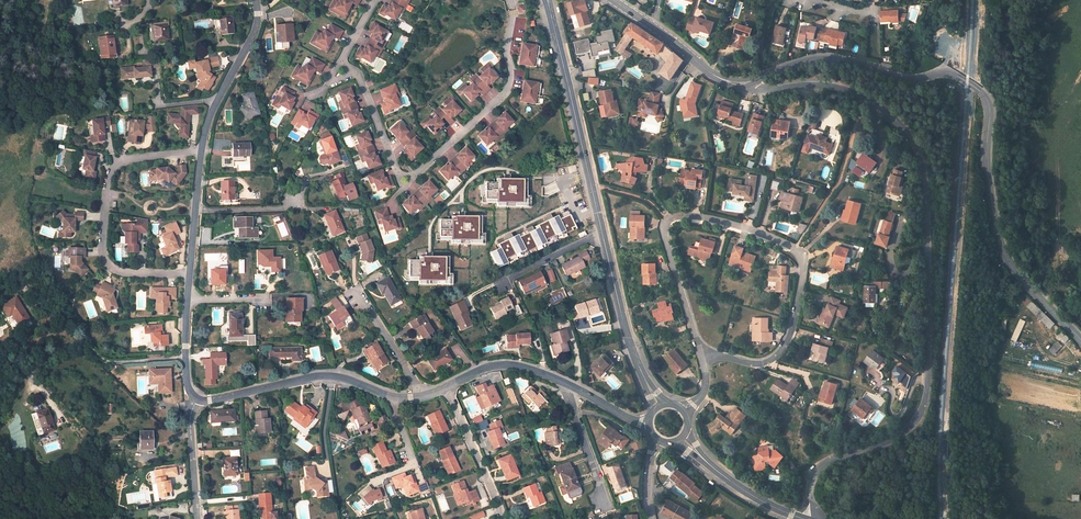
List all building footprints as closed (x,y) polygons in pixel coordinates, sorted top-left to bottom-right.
[(338,1),(337,0),(331,0),(326,9),(338,15),(340,11),(343,13),(349,2),(351,3),(354,5),(357,0),(338,0),(338,1)] [(390,2),(392,3),(390,6),(384,3),(379,12),(384,15),(385,14),(395,19),(399,11),(401,8),(404,10),(408,1),(406,0),(391,0),(390,2)] [(585,1),(583,2),(582,0),(581,0),(568,4),(571,15),(576,14),(580,26),(590,23),(586,11),(588,10),(585,1)] [(340,11),(338,15),(343,18),(351,3),(349,2),(343,13),(340,11)] [(899,15),(899,12),(880,12),(880,21),(891,20),(891,24),(894,23),(899,23),(899,15)] [(907,15),(899,15),(899,23),(894,23),(894,24),(905,24),(907,15)] [(697,20),(690,17),(687,29),(699,33),(700,30),(711,34),(714,23),(698,17),(697,20)] [(233,34),(232,18),(218,20),(214,20),(215,28),(219,28),(219,35),(233,34)] [(379,24),(374,22),(369,31),(374,34),(372,37),(371,36),(366,45),(368,46),(366,49),(360,46),(355,55),(360,58),(361,57),(371,62),(375,54),(377,51),(380,52),(385,44),(382,42),(383,39),(388,31),(378,26),(379,24)] [(168,40),(167,24),(153,26),(154,41),(168,40)] [(340,31),(329,24),(324,32),(322,30),(320,34),(314,31),(308,42),(320,49),(322,45),(325,47),(331,36),(332,37),(336,39),(340,31)] [(633,24),(627,33),(634,37),(659,54),(665,45),(633,24)] [(293,41),(292,25),(275,26),(276,32),(279,32),(280,42),(293,41)] [(750,37),(752,29),(739,25),(736,33),(733,43),(739,45),(738,47),(744,49),(748,37),(750,37)] [(782,45),(787,29),(776,26),(772,43),(782,45)] [(816,31),(816,28),(809,26),(808,28),(801,27),(797,42),(805,43),(807,39),(813,40),(814,37),(816,31)] [(589,38),(575,41),(578,54),(589,51),(589,50),(591,50),(593,56),(599,55),(598,52),(610,50),(609,43),(615,41),(612,29),(601,32),(602,36),(596,37),(597,42),(590,44),(589,38)] [(842,45),(845,33),(828,29),(828,30),(822,29),(821,32),(820,39),(819,40),(842,45)] [(627,33),(624,38),(630,42),(634,37),(627,33)] [(114,56),(112,36),(98,38),(101,58),(114,56)] [(332,37),(331,36),(325,47),(322,45),(320,49),(324,51),(332,37)] [(624,38),(616,50),(629,59),(632,54),(625,50),(630,42),(624,38)] [(537,46),(520,43),(518,52),(527,53),(526,57),(518,56),(517,64),(534,67),(537,46)] [(665,45),(659,54),(667,63),(674,52),(665,45)] [(660,73),(671,80),(684,60),(674,52),(667,63),(660,73)] [(219,66),(217,57),(202,60),(202,61),(195,63),(194,65),(194,68),(196,69),(197,68),(197,72),(196,72),(197,79),(201,81),(198,85),(203,88),(207,91),(212,83),(215,77),(210,74),(209,68),(219,66)] [(322,64),(310,57),(305,65),(303,64),(301,68),(296,65),(289,76),(301,82),(303,79),(306,80),(312,69),(314,70),(317,72),(322,64)] [(160,68),(159,59),(142,61),(143,69),(134,70),(134,68),(120,70),(122,80),(135,79),(151,77),(150,69),(160,68)] [(188,61),(190,70),(194,73),(196,72),(197,72),(197,68),(196,69),(194,68),(194,65),(195,63),(194,60),(188,61)] [(490,68),(486,64),(478,71),(481,74),(477,78),(471,83),(466,87),(463,84),(456,91),(459,95),(462,93),(469,101),(475,95),(474,94),(477,91),(481,95),(488,89),(484,85),(487,82),(488,84),(495,78),(488,70),(490,68)] [(303,79),(301,82),(306,85),(314,70),(312,69),(306,80),(303,79)] [(393,81),(379,87),(382,96),(384,95),(385,99),(380,101),(384,111),(389,109),(388,107),(398,103),(395,94),(394,91),(397,90),(393,81)] [(540,84),(522,81),(521,89),(530,91),(529,94),(521,93),(519,102),(537,104),(540,84)] [(692,82),(689,90),(698,93),(701,85),(692,82)] [(277,98),(271,107),(277,110),(278,108),(288,113),(292,105),(290,104),(293,101),(290,99),(292,96),(281,89),(279,94),(283,96),(280,100),(277,98)] [(352,97),(348,89),(337,95),(341,103),(342,106),(339,108),(343,116),(346,115),(348,118),(352,126),(363,121),(359,113),(358,114),(356,110),(358,110),(353,101),(352,102),(350,98),(352,97)] [(613,102),(611,90),(599,93),(601,104),(604,104),(604,106),(606,117),(616,114),(615,107),(617,106),(616,101),(613,102)] [(698,93),(689,90),(685,100),(681,98),(680,102),(680,106),(683,105),(684,110),(682,110),(683,118),(696,115),(694,103),(698,93)] [(660,92),(652,91),(650,99),(646,98),(645,99),(640,98),(638,107),(639,107),(638,115),(645,116),(646,112),(656,115),(657,116),(661,117),(664,115),(662,111),(662,108),(657,107),(660,92)] [(259,114),(252,92),(242,95),(246,107),(241,108),(244,118),(259,114)] [(427,117),(419,124),(423,128),(425,126),(433,134),(439,128),(438,127),(441,124),(444,128),(451,122),(448,118),(451,115),(452,117),(458,111),(451,103),(453,101),(449,96),(442,104),(445,107),(440,111),(434,116),(430,120),(427,117)] [(721,106),(718,105),(716,112),(725,115),(724,118),(734,121),(733,123),(740,125),(743,114),(732,111),(734,104),(723,101),(721,106)] [(197,105),(181,107),(180,115),(167,114),(166,123),(174,123),(173,124),(178,129),(179,129),(179,131),(188,132),(190,115),(198,114),(197,105)] [(481,129),(474,136),(483,144),(490,138),(492,136),(495,138),(502,131),(500,128),(502,126),(509,119),(500,110),(494,117),(495,118),(492,121),(491,119),(484,127),(485,128),(482,131),(481,129)] [(303,113),(299,111),(291,125),(295,127),(297,124),(300,126),(308,130),(313,121),(315,122),(317,116),(308,112),(305,117),(302,115),(303,113)] [(764,116),(754,113),(749,131),(753,132),(752,136),(758,137),(764,116)] [(142,122),(129,120),(128,127),(133,127),(132,135),(131,143),(141,144),(142,128),(148,129),(150,131),(156,131),(154,116),(148,117),(148,121),(143,120),(142,122)] [(110,126),(108,117),(101,119),(101,120),(90,122),(91,127),(93,143),(104,141),(102,127),(110,126)] [(788,138),(790,122),(775,120),(772,136),(776,137),(775,142),(781,143),(781,138),(788,138)] [(405,128),(399,121),(390,129),(396,135),(397,134),(400,137),(399,138),(405,146),(406,145),(409,148),(404,152),(411,159),(416,155),(414,154),(423,147),(414,137),(417,135),(410,128),(408,130),(405,128)] [(340,160),(331,136),(330,136),(329,132),(323,134),(321,137),(322,138),(320,139),(325,155),(321,156),(319,159),(321,162),(324,164),(328,162),(329,164),(340,160)] [(369,141),(365,133),(354,138),(358,146),(359,150),(356,151),(360,160),(363,158),(365,161),(369,170),(380,164),(376,157),(375,157),(373,154),(375,153),(370,144),(369,145),(367,141),(369,141)] [(829,154),(833,145),(826,142),(827,138),(818,134),(816,138),(808,135),(805,145),(812,148),(829,154)] [(249,156),(249,144),(233,144),(233,156),(249,156)] [(444,165),(438,172),(446,180),(453,174),(455,171),(458,174),(465,167),(463,164),(465,162),(472,155),(463,146),(457,153),(458,154),(456,157),(454,155),(447,163),(448,164),(445,167),(444,165)] [(95,158),(96,153),(84,151),(83,156),(85,157),(82,170),(86,171),(85,178),(95,180),(96,173),(93,172),(96,159),(95,158)] [(876,163),(863,153),(857,162),(870,172),(876,163)] [(646,171),(647,164),(644,164),(643,158),(633,157),(632,159),(629,159),(627,163),(621,163),(621,169),(629,173),(629,176),(625,177),(624,181),(635,183),(637,177),(636,177),(637,171),(646,171)] [(167,168),(162,169),(162,170),(149,171),(150,181),(163,179),(167,183),(169,181),(175,185),(177,185),(186,174),(185,165),(176,166),(176,171),(174,173),(167,168)] [(703,171),(693,169),(692,172),(692,173),(687,173),(687,174),(682,173),(681,184),(685,185),(691,185),(690,187),(701,188),(703,171)] [(892,173),(887,190),(892,191),(891,193),(898,195),(899,190),(901,189),(902,188),(902,187),(901,185),(902,177),(901,177),(902,171),(894,169),(893,174),(892,173)] [(380,171),(365,178),(368,182),(370,181),(376,192),(386,187),(386,189),(392,186),(387,177),(382,180),(380,176),(382,175),(380,171)] [(339,198),(347,195),(349,200),(358,196),(352,183),(346,186),(343,177),(344,177),(343,173),(335,176),(337,180),(332,182),(339,198)] [(740,195),(745,196),(746,196),(745,200),(747,200),(749,201),(754,201),(755,194),(750,194),(751,187),(756,188),(757,176),(751,176),(748,175),(746,187),(741,186),(742,182),(730,180),(729,184),(729,191),(734,192),(734,194),(740,195)] [(486,182),(485,196),(485,199),(497,199),(497,203),(527,203),(527,196),(527,190),(523,190),(524,179),(499,179),(499,183),(496,183),(486,182)] [(779,190),(780,182),(773,181),(772,189),(779,190)] [(234,199),(233,182),(221,182),(221,191),(223,191),(223,200),(234,199)] [(408,199),(402,205),(410,214),(417,208),(420,206),(422,209),(429,202),(427,200),(429,197),(436,191),(427,182),(422,187),(423,188),(420,191),(419,190),(411,197),(412,198),(410,201),(408,199)] [(799,210),(803,197),(782,191),(780,199),(784,200),(782,207),(787,208),(787,207),(799,210)] [(497,203),(496,207),(530,207),(530,196),(527,196),(527,203),(497,203)] [(856,224),(861,204),(849,200),(848,206),(846,206),(842,220),(856,224)] [(386,208),(375,212),(377,220),(381,219),(382,223),(384,231),(395,228),(395,230),(401,228),(398,218),(392,220),(391,216),(388,217),(386,208)] [(62,211),(58,215),(62,219),(62,232),(59,232),(59,237),(71,238),(71,232),(74,233),(75,221),(83,221),(83,214),(75,213),(75,215),(66,215),(62,211)] [(343,231),(335,211),(324,215),(333,235),(343,231)] [(568,211),(558,216),(559,219),(563,218),(569,215),(568,211)] [(876,243),(887,246),(890,237),(889,237),(896,213),(892,212),(889,211),(887,218),(886,218),(885,221),(884,221),(880,234),(879,234),(876,243)] [(533,230),(527,234),(525,230),(523,231),(524,232),(525,234),(519,237),(518,235),(512,237),(506,241),(504,237),(502,238),(504,241),(498,244),(500,248),(496,250),(490,253),(497,267),(507,262),(506,261),(505,258),(524,249),(526,251),(526,253),(572,231),(571,228),(575,226),(569,215),(563,218),(559,219),(558,216),(552,218),(545,222),(543,218),(542,219),(543,222),(538,225),(539,228),(533,230)] [(481,233),(481,227),(478,227),(478,216),(451,216),(451,220),(440,220),(440,233),(440,237),(451,237),(451,240),(481,241),(481,233)] [(644,227),(645,216),(631,216),(631,227),(632,227),(632,235),(634,235),(634,238),(644,239),(644,231),(642,231),(643,227),(644,227)] [(239,228),(239,238),(257,237),(257,229),(252,229),(251,218),(236,218),(236,221),(234,221),(234,227),(234,228),(239,228)] [(147,220),(140,219),(140,225),(136,225),(121,225),(121,231),(124,234),(124,245),(127,245),(127,253),(138,253),(137,247),(135,244),(135,242),(137,240),(139,240),(139,233),(147,233),(147,220)] [(173,225),(163,230),(165,235),(161,237),(163,239),(161,240),(165,249),(164,250),(163,252),(165,256),(167,257),(173,254),(172,253),(178,251),(171,237),(178,234),(173,225)] [(363,261),(371,262),(373,251),(369,240),(368,240),(365,233),(356,237),(362,253),(364,252),(364,254),(363,261)] [(485,244),(485,233),(481,233),(481,241),(451,240),(451,244),(485,244)] [(716,252),(718,244),(714,243),(714,241),(710,240),(709,242),(702,240),(700,247),(702,247),(701,250),(699,250),(699,248),(691,246),(689,254),(696,256),(697,255),(699,256),(699,257),(709,260),(711,252),(712,251),(716,252)] [(751,272),(756,257),(746,253),(746,254),(743,253),(744,249),(736,246),(730,263),(742,267),(741,269),(751,272)] [(844,271),(849,250),(838,246),(833,264),(836,265),(835,268),(844,271)] [(85,250),(70,249),(70,252),(68,252),(68,257),(70,258),(69,266),(74,266),(74,271),(80,278),(88,270),(80,263),(80,259),(84,259),(85,250)] [(524,249),(505,258),(506,261),(526,251),(524,249)] [(339,270),(330,250),(318,255),(322,266),(325,265),(329,274),(339,270)] [(582,261),(589,258),(586,251),(579,254),(580,256),(579,256),(561,265),(566,275),(584,267),(585,266),(582,261)] [(448,274),(448,268),(445,268),(445,257),(422,256),(422,260),(409,260),(409,274),(409,277),(418,277),(418,281),(448,281),(448,274)] [(280,272),(279,258),(263,258),(263,267),(271,267),(274,267),(274,272),(280,272)] [(655,263),(643,263),(643,273),(645,273),(645,284),(654,283),(654,272),(656,272),(655,263)] [(786,276),(786,267),(779,266),(779,273),(770,272),(770,281),(778,281),(777,292),(788,292),(789,276),(786,276)] [(547,284),(557,280),(551,268),(542,272),(547,284)] [(224,284),(224,269),(219,269),(214,269),(211,269),(211,285),(224,284)] [(544,282),(539,272),(519,282),(525,294),(533,290),(532,288),(544,282)] [(452,285),(452,274),(448,274),(448,281),(418,281),(418,285),(452,285)] [(400,300),(387,277),(376,284),(382,294),(383,293),(390,305),(400,300)] [(109,286),(101,283),(99,287),(96,294),(96,295),(101,297),(106,311),(116,308),(112,294),(113,290),(108,288),(109,286)] [(99,287),(93,284),(89,290),(96,294),(99,287)] [(876,295),(876,287),(865,287),(865,303),(875,303),(875,295),(876,295)] [(175,288),(150,288),(150,294),(153,297),(155,297),(155,299),(155,310),(158,313),(166,313),(166,307),(169,307),(169,301),(167,301),(167,299),(167,297),(175,297),(175,288)] [(1022,302),(1038,318),(1043,312),(1035,303),(1028,296),(1022,302)] [(30,319),(16,297),(2,306),(9,316),(12,314),(19,326),(30,319)] [(512,308),(507,298),(500,301),(501,303),(490,309),(495,319),(500,316),(499,314),(505,312),(512,308)] [(302,310),(302,299),(286,299),(286,311),(284,311),(285,322),(300,322),(300,311),(302,310)] [(597,310),(594,300),(574,306),(578,318),(587,315),(586,313),(597,310)] [(843,321),(847,311),(838,307),(839,304),(831,300),(827,310),(825,313),(823,312),(818,323),(824,325),(825,323),(830,325),(834,317),(843,321)] [(465,328),(471,325),(464,311),(466,310),(462,301),(449,308),(459,327),(463,324),(465,328)] [(342,307),(338,302),(332,306),(336,311),(327,316),(333,325),(341,320),(340,318),(346,314),(342,307)] [(666,319),(674,316),(673,313),(674,313),(673,306),(668,308),(668,306),(666,302),(659,304),(661,309),(654,311),(656,316),(658,316),(659,321),(666,319)] [(1043,312),(1038,318),(1049,329),(1055,323),(1043,312)] [(424,313),(420,316),(425,323),(427,322),(428,325),(430,323),(424,313)] [(242,336),(241,314),(229,315),(230,336),(227,336),(227,341),(233,341),(245,340),(245,338),(248,338),(248,346),(255,345),(255,335),(242,336)] [(423,338),(432,331),(428,325),(427,322),(425,323),(420,316),(411,321),(416,329),(417,329),(421,334),(423,338)] [(768,333),(768,319),(756,318),(756,322),(754,322),(753,332),(755,335),(755,338),(759,338),(759,341),(770,341),(770,333),(768,333)] [(161,325),(144,326),(145,335),(150,334),(151,342),(153,342),(159,342),(160,346),(168,346),(167,333),(163,333),(162,330),(161,330),(161,325)] [(1056,332),(1069,346),(1073,342),(1060,328),(1056,332)] [(567,340),(564,329),(549,334),(553,345),(550,345),(553,355),(561,353),(560,350),(566,348),(565,344),(563,344),(562,342),(567,340)] [(528,343),(528,334),(516,335),(506,336),(507,346),(516,346),(519,345),(519,344),(528,343)] [(1058,341),(1050,349),(1055,354),(1063,346),(1058,341)] [(387,362),(376,344),(364,351),(371,361),(373,359),(379,367),(387,362)] [(825,363),(829,348),(814,344),(813,350),(816,351),(814,360),(825,363)] [(301,360),(300,348),(270,349),(270,350),(270,355),(270,357),(292,357),(292,360),(301,360)] [(451,360),(445,349),(428,360),(434,370),(451,360)] [(687,367),(675,351),(663,360),(669,368),(670,367),(676,375),(687,367)] [(881,363),(883,359),(872,351),(865,361),(875,369),(880,362),(881,363)] [(205,359),(206,380),(204,380),(204,386),(215,385),(215,380),(217,379),(216,365),(225,365),(225,353),(210,354),(210,359),(205,359)] [(613,363),(605,355),(592,368),(600,376),(613,363)] [(376,369),(379,367),(373,359),(371,361),(376,369)] [(674,377),(676,375),(670,367),(669,368),(667,369),(674,377)] [(170,369),(149,370),(150,377),(158,376),(158,382),(159,393),(171,392),(170,369)] [(790,401),(796,391),(789,387),(778,380),(772,390),(790,401)] [(831,405),(837,385),(823,381),(820,391),(821,391),(819,402),(831,405)] [(500,400),(492,385),(486,388),(484,384),(476,388),(481,397),(477,399),(482,409),(500,400)] [(537,392),(531,386),(522,396),(529,403),(531,401),(538,408),(541,405),(545,400),(543,398),(547,395),(543,392),(540,395),(537,392)] [(353,409),(359,425),(371,420),(364,404),(360,406),(358,406),(356,403),(359,402),(357,398),(343,404),(346,411),(338,415),(342,425),(348,411),(353,409)] [(866,422),(875,410),(861,399),(853,410),(863,417),(861,419),(866,422)] [(296,416),(301,420),(300,422),(306,427),(311,420),(309,418),(311,415),(313,417),(314,417),(317,413),(306,404),(304,407),(305,408),(304,409),(304,410),(302,410),(300,409),(301,408),(293,401),(285,411),(294,418),(296,416)] [(48,409),(36,413),(43,433),(55,430),(48,409)] [(733,414),(730,412),(725,419),(720,416),(715,422),(707,425),(710,432),(717,430),(719,427),(721,425),(732,434),(742,421),(745,416),(736,409),(733,414)] [(235,410),(211,411),(212,422),(235,420),(238,419),(238,415),(235,415),(235,410)] [(266,419),(265,411),(255,412),(256,421),(257,420),(258,433),(270,432),(269,419),(266,419)] [(448,430),(438,411),(428,416),(432,425),(431,425),(436,435),(448,430)] [(388,424),(384,415),(382,416),(376,418),(379,426),(379,428),(388,424)] [(846,426),(850,420),(846,417),(841,423),(846,426)] [(486,426),(489,425),(487,420),(482,422),(477,424),(480,432),(487,429),(486,426)] [(502,426),(500,420),(490,424),(492,430),(488,432),(494,448),(504,444),(498,428),(502,426)] [(372,423),(358,429),(361,434),(374,429),(372,423)] [(731,436),(732,434),(721,425),(719,427),(731,436)] [(630,439),(625,435),(624,436),(610,426),(599,441),(608,447),(614,440),(623,447),(630,439)] [(345,431),(336,434),(339,443),(348,440),(345,431)] [(559,444),(558,431),(544,433),(546,445),(559,444)] [(152,432),(141,432),(141,441),(138,441),(138,448),(152,448),(152,432)] [(635,451),(644,448),(642,440),(632,443),(635,451)] [(382,442),(372,446),(376,456),(380,455),(385,466),(395,462),(391,452),(387,454),(382,442)] [(449,474),(460,470),(453,455),(449,447),(440,451),(439,451),(443,460),(442,460),(449,474)] [(770,468),(774,466),(779,469),(786,457),(779,453),(771,455),(770,453),(769,448),(759,450),(761,457),(757,458),(759,465),(757,468),(763,472),(768,471),(770,468)] [(381,468),(385,466),(380,455),(376,456),(381,468)] [(518,475),(510,455),(498,460),(506,480),(518,475)] [(236,458),(223,458),(224,463),(226,463),(227,475),(237,474),(236,458)] [(758,474),(763,472),(757,468),(759,465),(757,458),(754,459),(758,474)] [(672,472),(678,466),(671,460),(665,466),(672,472)] [(571,496),(580,492),(581,489),(580,484),(578,485),(571,467),(569,462),(556,467),(558,473),(560,473),(565,485),(560,486),(563,494),(568,492),(569,495),(571,496)] [(626,484),(620,465),(608,469),(616,490),(622,487),(622,486),(626,484)] [(177,466),(168,468),(168,473),(167,473),(167,474),(178,473),(177,466)] [(173,490),(172,480),(168,480),(167,474),(167,473),(168,473),(168,468),(157,469),(157,475),(159,474),(160,477),(156,477),(156,482),(160,482),(161,488),(162,496),(169,495),(168,491),(173,490)] [(309,491),(313,491),(316,494),(317,499),(327,498),(326,483),(320,484),(315,480),(314,469),(306,469),(306,478),(304,481),(304,488),(308,488),(309,491)] [(674,487),(695,501),(701,492),(690,485),(691,484),(684,478),(682,479),(678,476),(679,476),(673,472),(667,480),(671,483),(675,485),(674,487)] [(404,473),(392,478),(396,488),(405,484),(409,494),(418,490),(412,475),(406,477),(404,473)] [(463,481),(452,485),(455,494),(457,493),(461,504),(466,502),(470,500),(472,503),(479,500),(475,490),(468,493),(463,481)] [(426,482),(418,486),(421,492),(429,489),(426,482)] [(534,506),(545,502),(541,491),(538,493),(534,484),(523,488),(527,497),(530,496),(534,506)] [(364,504),(382,499),(379,488),(372,490),(371,487),(360,491),(364,504)] [(271,494),(259,494),(260,508),(262,508),(263,518),(277,518),(277,512),(272,513),(271,494)] [(669,501),(661,514),(671,518),(690,518),(693,514),(669,501)] [(241,518),(239,518),(238,509),(232,510),(232,506),(226,506),(226,510),(226,518),(241,518)] [(411,513),(413,518),(424,518),(421,509),(411,513)] [(470,514),(472,518),(475,518),(484,515),(482,509),(470,514)]
